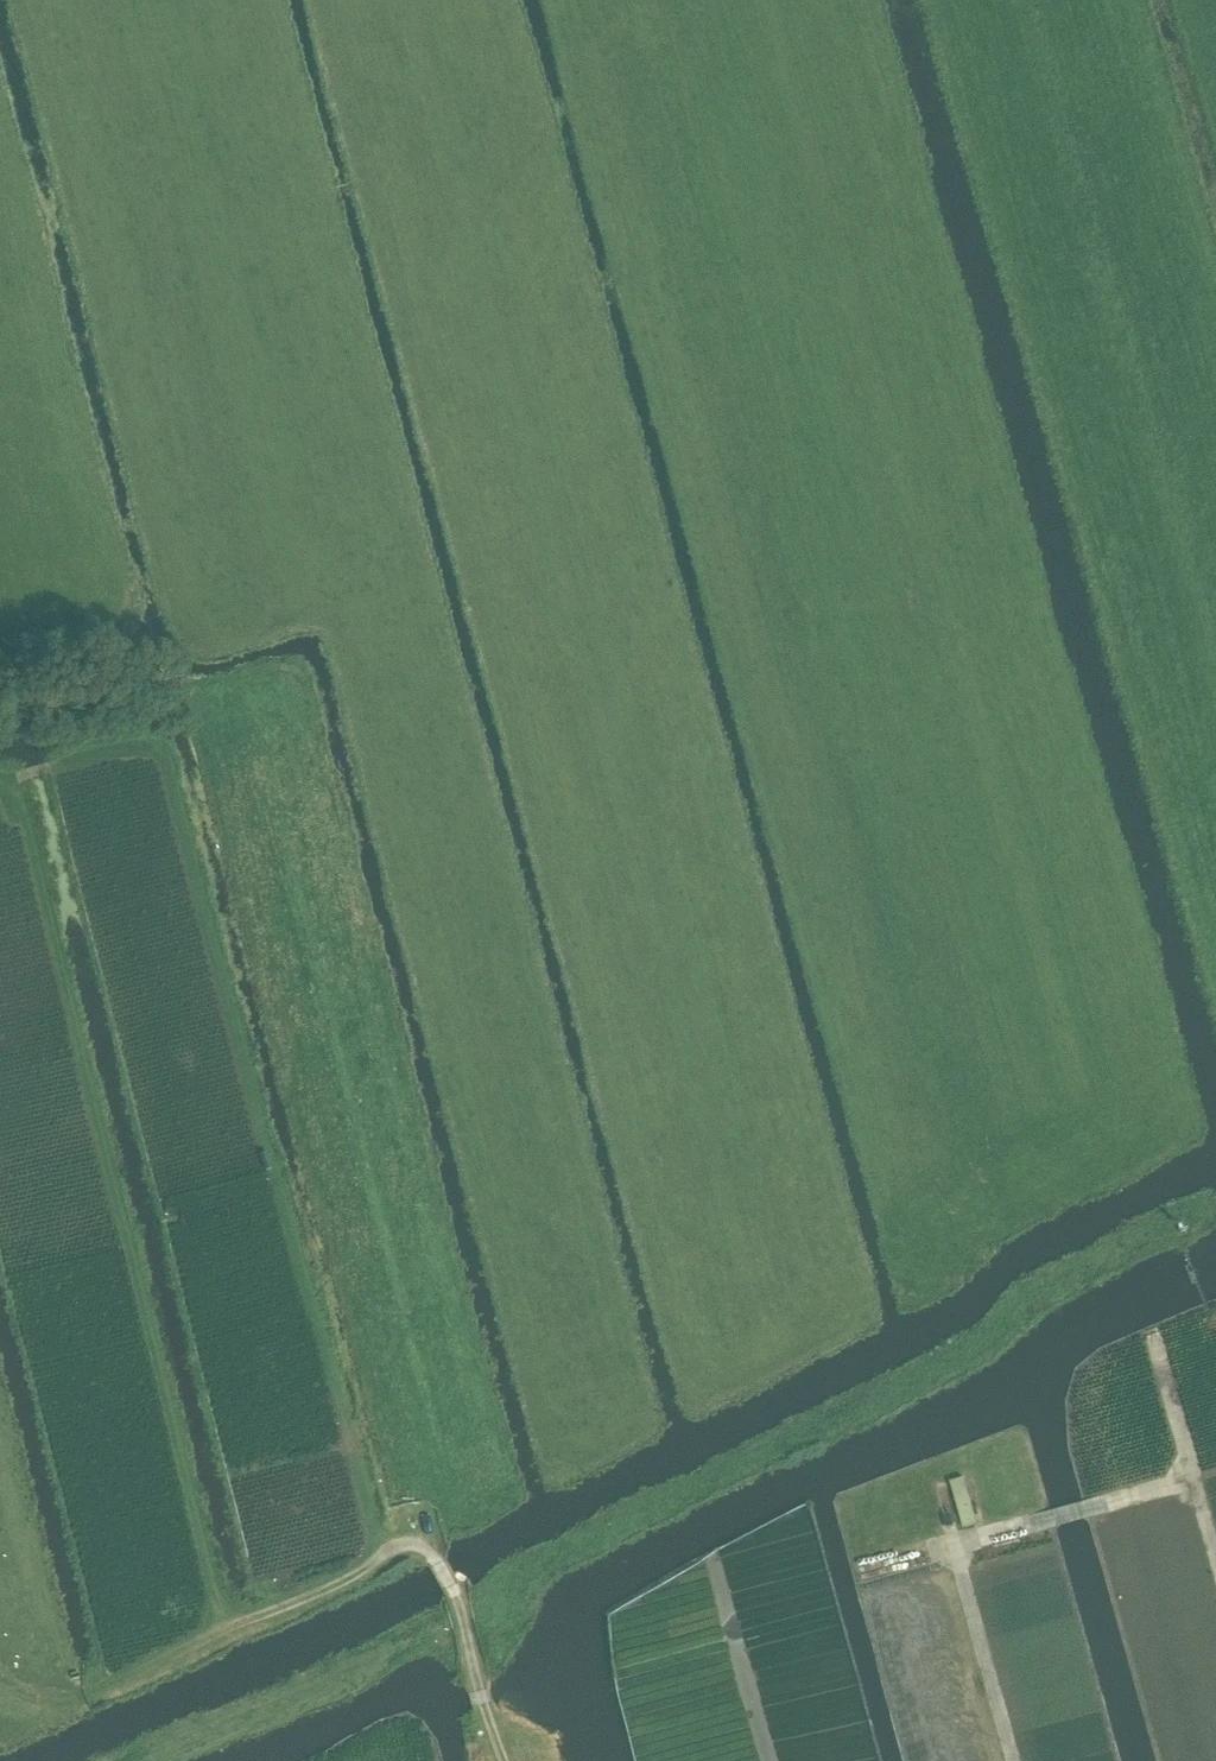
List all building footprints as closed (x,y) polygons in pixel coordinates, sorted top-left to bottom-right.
[(948,1482),(962,1528),(976,1523),(961,1477),(948,1482)]
